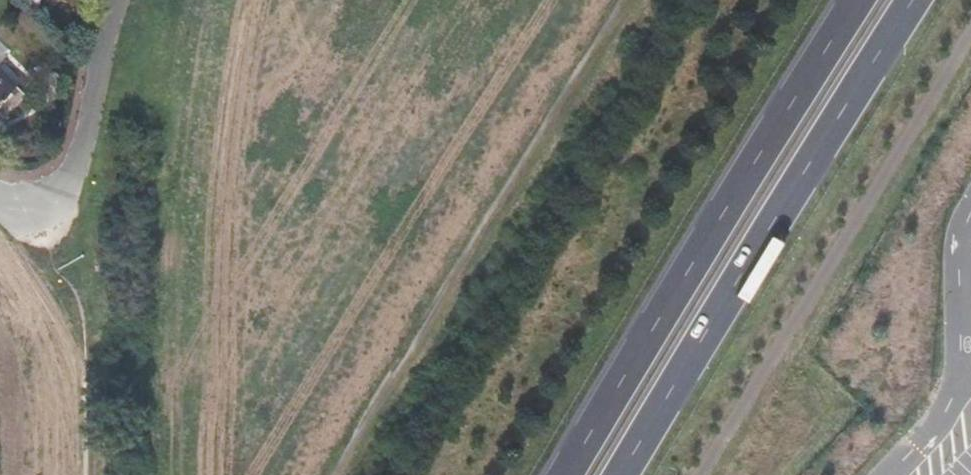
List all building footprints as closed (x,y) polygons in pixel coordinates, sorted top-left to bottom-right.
[(0,64),(0,119),(28,91),(0,64)]
